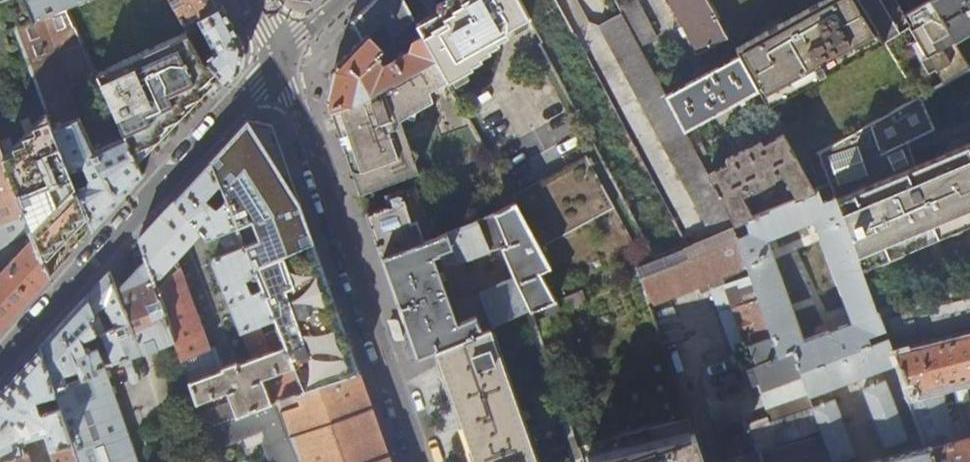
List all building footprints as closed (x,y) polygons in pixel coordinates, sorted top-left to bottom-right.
[(5,33),(16,29),(36,21),(26,0),(0,0),(0,20),(5,33)] [(36,21),(67,10),(88,0),(26,0),(36,21)] [(189,33),(205,58),(216,72),(227,84),(240,70),(242,57),(244,45),(229,17),(223,5),(222,6),(219,0),(172,0),(189,33)] [(350,21),(361,39),(337,64),(333,82),(328,103),(331,111),(357,102),(434,58),(416,24),(403,0),(373,0),(370,3),(350,21)] [(434,58),(447,82),(473,67),(472,64),(482,58),(481,56),(491,50),(489,48),(500,41),(498,39),(508,33),(505,28),(528,16),(519,0),(446,0),(438,4),(441,10),(429,17),(416,24),(434,58)] [(621,14),(640,48),(658,38),(637,0),(632,0),(618,7),(621,14)] [(697,52),(727,36),(707,0),(668,0),(697,52)] [(881,40),(857,0),(819,0),(733,47),(737,54),(757,89),(765,104),(881,40)] [(881,40),(903,29),(896,16),(887,0),(857,0),(881,40)] [(930,0),(925,0),(896,16),(903,29),(935,87),(968,68),(952,39),(930,0)] [(952,39),(969,29),(969,0),(930,0),(952,39)] [(67,10),(36,21),(16,29),(50,118),(87,213),(93,230),(109,212),(142,176),(136,163),(123,134),(94,148),(78,116),(85,113),(84,108),(77,110),(68,87),(97,75),(67,10)] [(665,94),(640,48),(621,14),(598,27),(711,235),(733,226),(733,225),(735,224),(708,174),(684,130),(665,94)] [(189,33),(97,75),(123,134),(136,163),(215,84),(210,78),(216,72),(205,58),(189,33)] [(684,130),(757,89),(737,54),(665,94),(684,130)] [(419,174),(399,119),(432,102),(430,91),(447,82),(434,58),(357,102),(331,111),(346,153),(360,194),(419,174)] [(968,68),(935,87),(818,154),(829,185),(874,311),(876,311),(969,285),(969,66),(968,68)] [(16,151),(4,156),(31,227),(35,237),(41,252),(55,246),(53,240),(65,235),(63,229),(76,224),(74,218),(87,213),(50,118),(34,124),(36,130),(24,135),(26,140),(14,145),(16,151)] [(209,162),(236,227),(244,246),(253,268),(313,243),(282,152),(272,125),(248,120),(225,144),(209,162)] [(727,163),(708,174),(735,224),(744,220),(753,217),(742,195),(752,190),(753,191),(774,179),(774,178),(781,174),(796,199),(814,192),(781,132),(761,143),(759,139),(725,158),(727,163)] [(31,227),(4,156),(0,147),(0,246),(31,227)] [(510,197),(517,210),(548,266),(564,296),(636,266),(644,262),(592,166),(595,165),(591,158),(588,159),(587,156),(510,197)] [(208,239),(236,227),(209,162),(190,183),(147,230),(139,239),(146,260),(175,341),(205,427),(276,400),(304,390),(253,268),(244,246),(215,258),(213,263),(241,333),(242,332),(252,358),(239,363),(238,362),(222,367),(214,345),(209,347),(176,259),(201,232),(208,239)] [(829,185),(814,192),(796,199),(753,217),(744,220),(749,233),(737,238),(781,356),(794,351),(802,375),(814,408),(812,409),(823,434),(833,461),(835,461),(855,455),(834,401),(819,406),(814,394),(896,363),(886,339),(870,344),(868,337),(884,332),(876,311),(874,311),(829,185)] [(382,257),(440,238),(439,235),(438,235),(433,222),(428,224),(426,220),(427,219),(427,217),(426,218),(421,205),(422,204),(421,202),(420,203),(416,189),(416,187),(414,187),(414,188),(401,193),(401,191),(398,192),(398,193),(390,197),(389,196),(386,197),(387,200),(388,200),(391,208),(370,215),(369,213),(367,214),(375,235),(382,257)] [(556,299),(541,269),(548,266),(517,210),(440,238),(382,257),(402,311),(417,356),(436,348),(489,327),(548,302),(556,299)] [(737,238),(733,226),(711,235),(644,262),(636,266),(667,355),(687,348),(669,294),(722,273),(747,344),(750,343),(752,349),(737,354),(747,382),(749,384),(752,385),(756,385),(758,384),(761,391),(802,375),(794,351),(781,356),(737,238)] [(4,326),(50,276),(41,252),(35,237),(0,273),(0,331),(4,326)] [(304,390),(359,373),(337,308),(313,243),(253,268),(304,390)] [(124,282),(116,290),(141,352),(175,341),(146,260),(145,261),(124,282)] [(564,296),(556,299),(548,302),(554,318),(564,315),(605,439),(579,446),(584,461),(704,461),(667,355),(636,266),(564,296)] [(105,365),(140,353),(141,352),(116,290),(109,271),(92,290),(48,337),(41,346),(54,388),(81,379),(96,372),(95,368),(105,365)] [(876,311),(884,332),(886,339),(896,363),(899,363),(929,448),(934,461),(969,461),(969,438),(962,440),(957,420),(948,422),(939,386),(969,378),(969,285),(876,311)] [(489,327),(436,348),(436,350),(476,461),(537,461),(489,327)] [(41,346),(3,386),(0,390),(0,461),(30,461),(28,458),(24,455),(20,441),(44,433),(54,461),(79,461),(54,388),(41,346)] [(54,388),(79,461),(138,461),(105,365),(95,368),(96,372),(81,379),(54,388)] [(363,385),(359,373),(304,390),(276,400),(300,461),(391,461),(363,385)] [(929,448),(912,452),(884,382),(864,390),(885,447),(894,444),(899,455),(872,461),(934,461),(929,448)] [(205,427),(213,448),(264,430),(268,440),(264,442),(272,461),(300,461),(276,400),(205,427)] [(717,427),(726,454),(754,445),(744,417),(717,427)] [(760,452),(763,461),(833,461),(823,434),(760,450),(760,452)]
